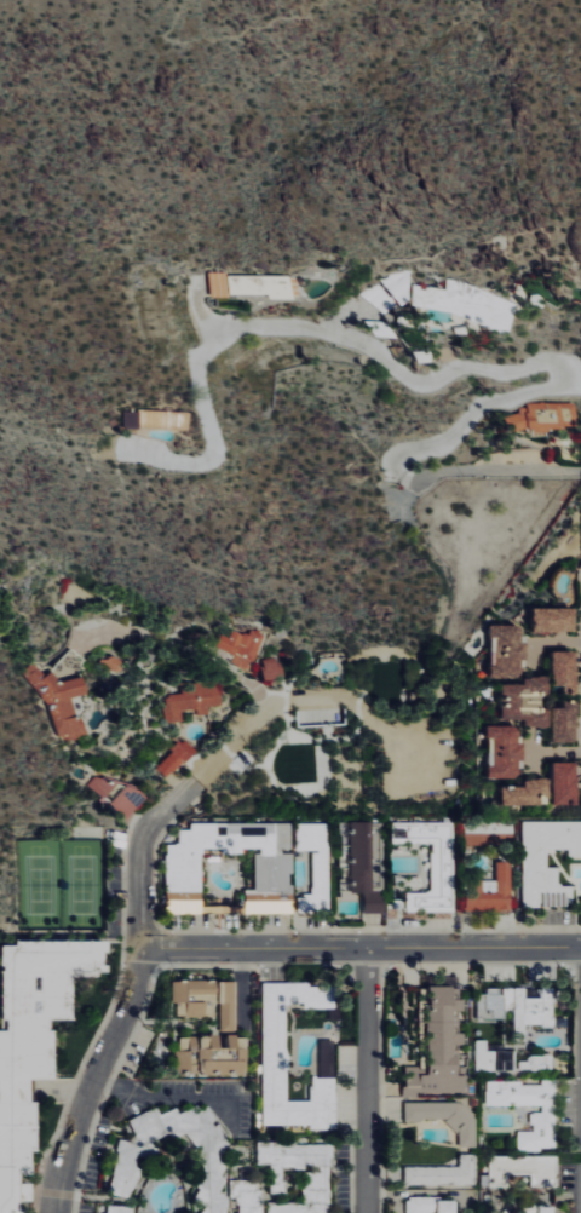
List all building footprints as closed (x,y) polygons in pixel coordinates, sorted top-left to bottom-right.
[(229,276),(229,294),(268,294),(268,298),(297,298),(297,275),(229,276)] [(509,324),(513,293),(450,284),(450,285),(431,282),(430,287),(415,284),(411,309),(509,324)] [(576,402),(527,402),(527,412),(505,412),(505,429),(576,428),(576,402)] [(182,412),(180,430),(119,427),(120,409),(182,412)] [(533,631),(575,632),(576,609),(533,608),(533,631)] [(525,625),(490,625),(490,677),(525,677),(525,625)] [(222,633),(215,646),(233,656),(230,661),(246,670),(267,634),(254,626),(248,637),(233,628),(229,636),(222,633)] [(577,694),(577,651),(553,651),(553,686),(565,687),(564,694),(577,694)] [(282,683),(284,658),(263,657),(262,682),(282,683)] [(82,676),(58,682),(56,672),(44,675),(42,665),(38,666),(55,742),(87,735),(83,717),(77,719),(72,697),(86,694),(82,676)] [(502,719),(525,719),(525,728),(549,728),(549,708),(539,708),(539,695),(549,695),(549,677),(524,677),(524,684),(502,684),(502,719)] [(224,705),(223,680),(187,681),(187,692),(166,693),(167,722),(183,721),(182,709),(199,709),(199,714),(211,714),(211,706),(224,705)] [(552,704),(551,742),(576,743),(577,704),(552,704)] [(488,778),(517,778),(518,761),(523,761),(524,744),(517,743),(517,726),(488,726),(488,778)] [(196,749),(184,738),(158,767),(170,777),(196,749)] [(576,805),(577,763),(553,763),(552,805),(576,805)] [(87,788),(131,819),(145,800),(101,769),(87,788)] [(501,787),(501,805),(548,805),(548,779),(523,779),(523,787),(501,787)] [(523,820),(522,906),(573,906),(574,885),(559,885),(559,867),(547,867),(547,849),(570,850),(570,858),(580,858),(580,821),(523,820)] [(406,911),(453,911),(453,821),(392,822),(393,843),(431,842),(432,892),(406,892),(406,911)] [(245,913),(292,913),(293,852),(291,852),(291,823),(191,822),(191,829),(179,829),(179,844),(166,844),(166,913),(201,913),(201,847),(223,847),(223,854),(242,854),(242,848),(256,848),(256,889),(245,889),(245,913)] [(381,912),(380,822),(351,822),(351,893),(363,893),(363,913),(381,912)] [(313,849),(312,894),(298,894),(298,911),(327,911),(328,823),(298,823),(298,849),(313,849)] [(512,910),(511,861),(496,861),(497,879),(471,880),(471,894),(465,894),(465,911),(512,910)] [(0,1029),(0,1212),(24,1212),(38,1078),(57,1080),(68,973),(92,975),(94,962),(104,963),(106,946),(10,936),(0,1029)] [(212,1015),(213,980),(176,980),(175,1015),(212,1015)] [(220,1029),(237,1029),(236,981),(219,981),(220,1029)] [(259,983),(260,1122),(307,1121),(309,1128),(332,1128),(330,1041),(317,1041),(317,1079),(309,1079),(309,1100),(283,1102),(282,1005),(289,1001),(300,1001),(300,1007),(326,1007),(326,1019),(335,1018),(335,985),(305,987),(305,982),(259,983)] [(466,1092),(466,1066),(456,1066),(456,1043),(465,1043),(465,1033),(453,1033),(453,1010),(465,1010),(465,986),(428,986),(428,1074),(420,1074),(420,1065),(405,1065),(405,1097),(418,1097),(418,1092),(466,1092)] [(481,1019),(504,1018),(503,1009),(515,1009),(515,1041),(526,1040),(526,1025),(554,1024),(554,986),(542,987),(542,997),(526,997),(526,987),(480,987),(481,1019)] [(245,1072),(245,1034),(226,1035),(226,1046),(219,1046),(219,1035),(180,1036),(181,1050),(176,1050),(176,1073),(245,1072)] [(487,1050),(487,1039),(476,1039),(476,1069),(551,1069),(551,1056),(515,1056),(515,1050),(487,1050)] [(487,1105),(542,1105),(542,1112),(532,1112),(531,1130),(518,1130),(518,1147),(554,1147),(554,1081),(487,1081),(487,1105)] [(405,1103),(405,1119),(449,1119),(449,1131),(460,1130),(460,1146),(477,1146),(476,1102),(405,1103)] [(226,1193),(222,1193),(227,1165),(222,1125),(212,1109),(195,1106),(188,1110),(179,1111),(175,1106),(162,1115),(156,1105),(132,1119),(134,1139),(132,1140),(119,1138),(110,1193),(133,1197),(139,1166),(135,1161),(136,1160),(158,1157),(159,1152),(152,1141),(164,1134),(173,1135),(187,1134),(192,1141),(197,1212),(228,1212),(226,1193)] [(330,1145),(258,1144),(258,1163),(271,1163),(271,1192),(285,1193),(285,1165),(318,1166),(318,1172),(303,1171),(302,1203),(268,1202),(268,1212),(329,1212),(330,1145)] [(405,1185),(475,1184),(475,1153),(459,1153),(460,1165),(405,1166),(405,1185)] [(489,1185),(507,1186),(507,1173),(530,1174),(530,1185),(556,1186),(557,1156),(489,1155),(489,1185)] [(255,1188),(255,1179),(231,1179),(231,1200),(237,1200),(237,1212),(262,1212),(263,1188),(255,1188)] [(429,1212),(437,1212),(455,1212),(455,1197),(407,1197),(407,1212),(429,1212)] [(135,1204),(104,1203),(104,1212),(134,1212),(135,1204)]
